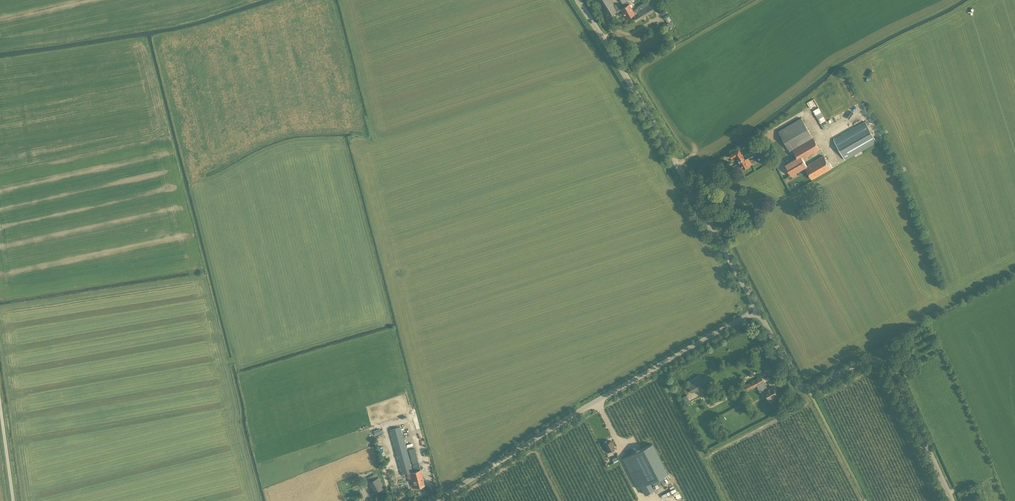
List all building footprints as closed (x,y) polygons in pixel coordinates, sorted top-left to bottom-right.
[(617,11),(613,6),(614,5),(611,0),(595,0),(606,18),(617,11)] [(629,4),(625,6),(620,9),(626,19),(633,14),(634,16),(637,20),(653,10),(650,4),(639,10),(640,12),(638,14),(635,10),(633,11),(629,4)] [(817,95),(819,101),(825,98),(823,93),(817,95)] [(814,107),(817,106),(814,99),(807,101),(809,107),(813,105),(814,107)] [(784,162),(788,169),(804,161),(821,150),(801,117),(778,131),(790,152),(793,150),(797,157),(789,162),(788,160),(784,162)] [(845,159),(867,147),(877,142),(865,121),(834,139),(845,159)] [(736,156),(744,171),(751,168),(750,166),(756,162),(754,158),(750,161),(748,158),(746,159),(739,148),(729,154),(732,158),(736,156)] [(788,169),(787,170),(790,176),(791,175),(793,178),(797,175),(796,173),(805,168),(812,179),(831,168),(824,156),(807,166),(804,161),(788,169)] [(691,392),(705,385),(700,375),(694,378),(695,380),(687,385),(691,392)] [(775,399),(774,397),(777,396),(772,386),(767,389),(761,377),(745,385),(748,391),(757,386),(762,395),(766,393),(770,402),(775,399)] [(402,475),(407,473),(413,472),(401,426),(389,429),(402,475)] [(609,454),(616,451),(611,441),(608,442),(607,441),(604,443),(605,444),(604,444),(609,454)] [(653,444),(625,458),(623,459),(638,488),(641,487),(644,494),(653,490),(649,482),(667,473),(653,444)] [(415,471),(421,470),(420,470),(418,458),(415,448),(409,450),(415,471)] [(425,485),(421,470),(415,471),(413,472),(407,473),(409,482),(413,480),(415,487),(425,485)] [(378,477),(370,482),(375,492),(384,487),(378,477)]
